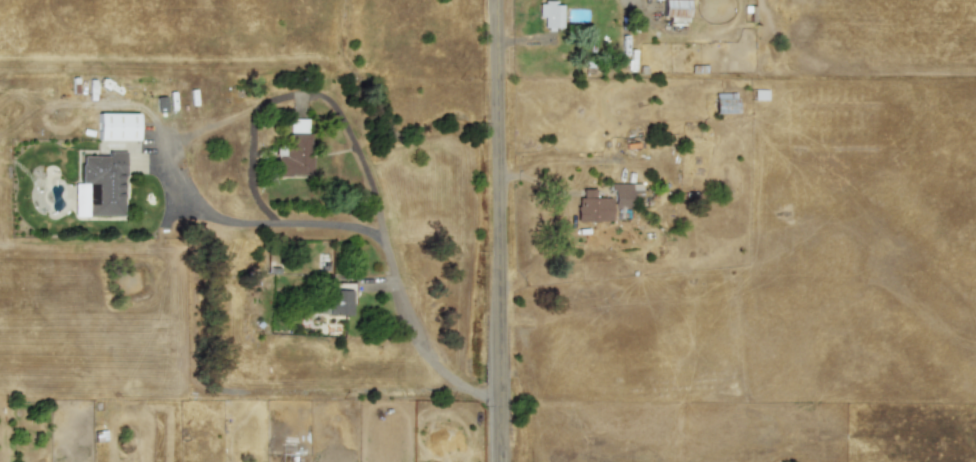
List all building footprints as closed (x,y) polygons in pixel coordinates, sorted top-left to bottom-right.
[(661,20),(686,20),(687,0),(662,0),(661,20)] [(562,3),(538,2),(538,17),(543,17),(543,28),(561,28),(562,3)] [(713,113),(735,113),(735,93),(713,93),(713,113)] [(137,114),(97,113),(96,140),(136,141),(137,114)] [(309,119),(287,119),(287,156),(275,156),(275,177),(309,177),(309,119)] [(73,216),(123,216),(123,152),(107,152),(107,156),(80,156),(80,183),(73,183),(73,216)] [(576,221),(613,221),(613,208),(633,208),(633,200),(640,200),(640,184),(611,184),(611,198),(593,198),(593,189),(581,189),(581,198),(576,198),(576,221)] [(348,315),(349,290),(326,289),(326,314),(348,315)]
